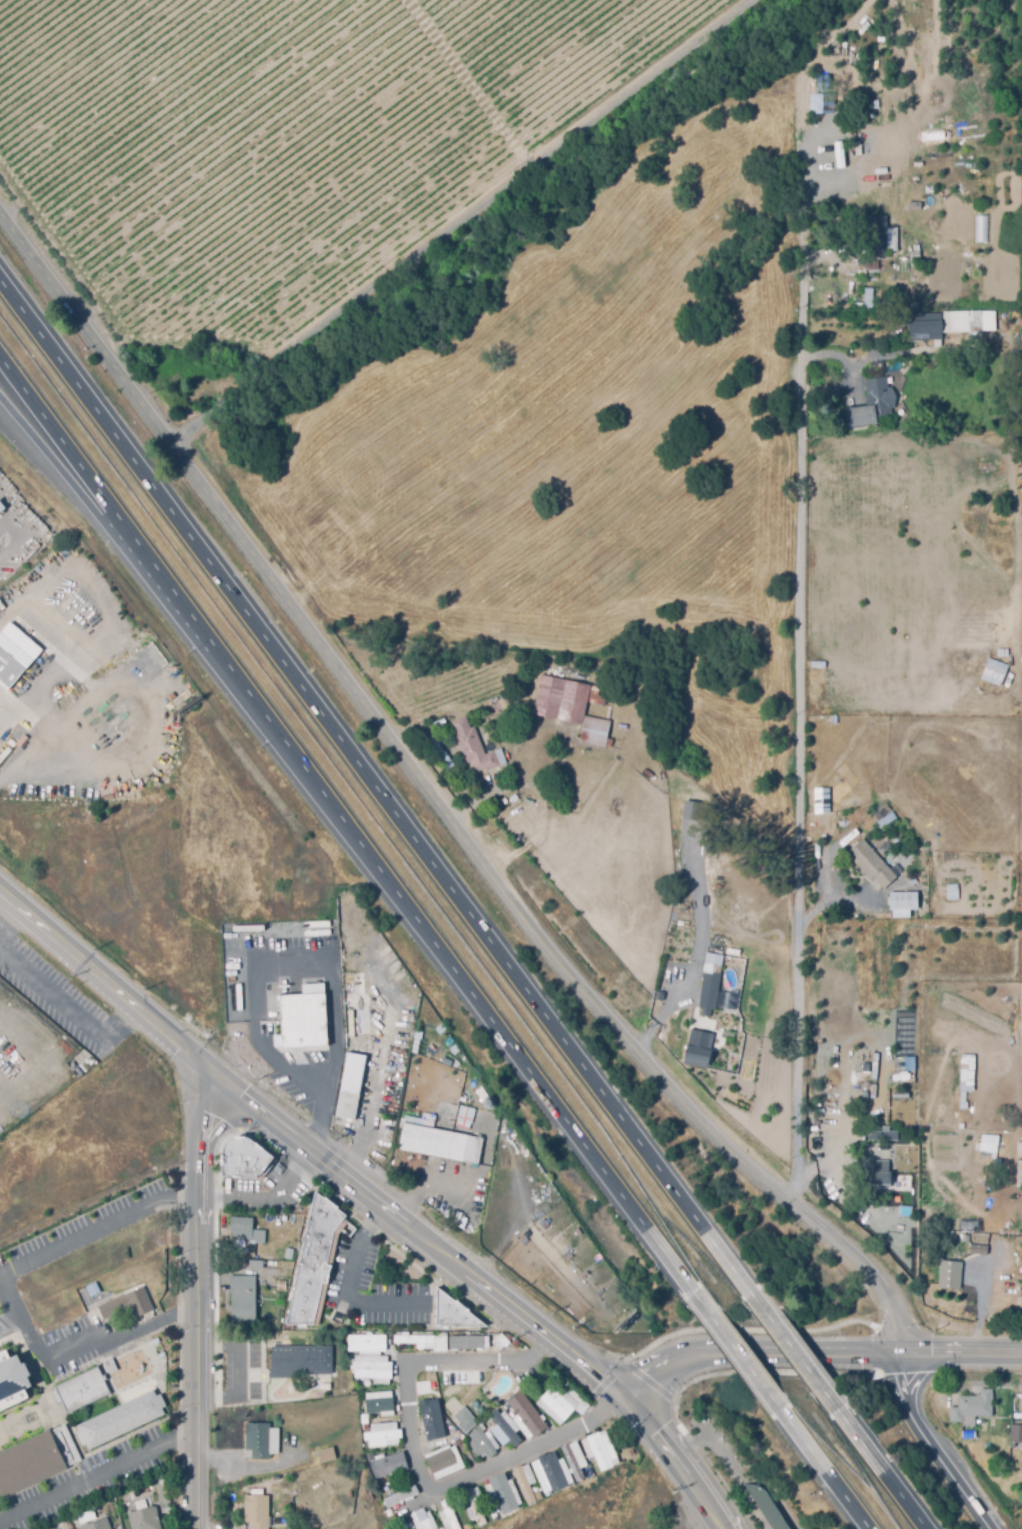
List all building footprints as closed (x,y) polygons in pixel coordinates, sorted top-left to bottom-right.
[(819,112),(812,112),(811,70),(818,70),(819,112)] [(872,108),(863,108),(863,100),(872,100),(872,108)] [(884,215),(884,226),(894,226),(895,250),(884,250),(884,252),(885,256),(873,256),(873,252),(860,252),(859,215),(884,215)] [(987,215),(974,215),(974,241),(986,242),(987,215)] [(907,244),(918,244),(918,257),(908,257),(907,244)] [(863,260),(875,260),(875,270),(863,270),(863,260)] [(863,285),(870,285),(870,306),(851,306),(851,300),(863,300),(863,285)] [(919,299),(919,308),(908,308),(907,300),(919,299)] [(940,310),(964,310),(964,331),(940,331),(940,310)] [(939,313),(940,339),(903,340),(902,312),(939,313)] [(863,379),(884,376),(885,387),(889,386),(892,406),(888,407),(889,415),(873,417),(871,418),(872,422),(842,425),(839,417),(841,408),(862,404),(862,400),(863,390),(863,379)] [(19,487),(23,483),(39,503),(35,506),(19,487)] [(7,689),(0,683),(0,631),(33,659),(7,689)] [(994,656),(994,649),(1004,648),(1005,655),(994,656)] [(999,684),(979,677),(980,674),(977,672),(981,660),(985,661),(987,658),(1006,664),(999,684)] [(604,704),(588,701),(592,684),(600,685),(599,694),(606,695),(604,704)] [(551,704),(547,701),(546,702),(540,698),(545,693),(549,696),(551,695),(549,694),(553,689),(561,694),(556,701),(554,699),(551,704)] [(499,711),(495,705),(506,696),(510,701),(513,698),(515,700),(499,711)] [(608,744),(584,740),(588,715),(612,720),(608,744)] [(478,772),(474,761),(468,764),(456,734),(459,733),(454,721),(468,716),(473,729),(477,727),(487,754),(497,750),(503,766),(489,771),(488,768),(478,772)] [(564,788),(569,786),(575,801),(570,803),(564,788)] [(702,818),(686,816),(688,802),(703,803),(702,818)] [(880,887),(869,875),(867,877),(844,852),(859,838),(892,875),(880,887)] [(905,883),(902,880),(912,871),(915,875),(905,883)] [(945,899),(945,884),(955,884),(955,898),(945,899)] [(886,907),(886,891),(912,890),(913,906),(886,907)] [(718,1009),(701,1006),(709,952),(725,954),(722,974),(723,974),(718,1009)] [(362,976),(343,977),(343,996),(363,996),(362,976)] [(672,988),(661,986),(663,976),(674,978),(672,988)] [(283,1050),(281,999),(329,997),(332,1047),(283,1050)] [(349,1011),(351,1035),(371,1032),(368,1009),(349,1011)] [(702,1067),(680,1062),(686,1030),(701,1033),(700,1039),(707,1040),(702,1067)] [(959,1091),(972,1091),(973,1054),(959,1054),(959,1091)] [(399,1089),(400,1074),(387,1073),(386,1088),(399,1089)] [(336,1121),(342,1094),(363,1099),(358,1125),(336,1121)] [(483,1142),(479,1165),(402,1151),(406,1128),(483,1142)] [(893,1142),(871,1142),(871,1133),(893,1133),(893,1142)] [(274,1158),(261,1175),(257,1175),(257,1178),(223,1176),(223,1166),(223,1156),(223,1153),(224,1149),(225,1147),(227,1144),(229,1142),(231,1140),(233,1138),(236,1138),(246,1138),(248,1138),(249,1139),(251,1140),(252,1140),(256,1144),(258,1145),(274,1158)] [(975,1156),(995,1157),(996,1143),(976,1142),(975,1156)] [(896,1169),(865,1169),(864,1160),(880,1160),(895,1160),(896,1169)] [(892,1178),(893,1190),(872,1190),(872,1178),(892,1178)] [(316,1192),(347,1217),(345,1219),(349,1222),(340,1236),(320,1326),(286,1324),(316,1192)] [(988,1225),(968,1225),(968,1211),(988,1211),(988,1225)] [(255,1218),(254,1229),(268,1230),(267,1245),(251,1244),(250,1242),(234,1242),(233,1235),(231,1235),(231,1217),(255,1218)] [(969,1242),(988,1244),(987,1254),(968,1252),(969,1242)] [(293,1248),(291,1258),(284,1256),(286,1247),(293,1248)] [(263,1261),(262,1268),(247,1267),(248,1260),(263,1261)] [(957,1288),(938,1287),(940,1261),(960,1262),(959,1279),(957,1279),(957,1288)] [(232,1278),(255,1277),(256,1324),(233,1325),(232,1278)] [(285,1280),(284,1290),(276,1289),(277,1279),(285,1280)] [(96,1306),(142,1285),(154,1310),(136,1317),(130,1307),(102,1319),(96,1306)] [(434,1326),(435,1314),(434,1314),(434,1310),(435,1302),(434,1302),(434,1297),(435,1297),(435,1286),(454,1300),(455,1299),(468,1309),(467,1311),(487,1326),(434,1326)] [(284,1293),(282,1307),(273,1306),(275,1292),(284,1293)] [(509,1341),(499,1350),(491,1341),(501,1332),(509,1341)] [(448,1335),(482,1334),(483,1347),(449,1348),(448,1335)] [(347,1335),(386,1335),(386,1349),(348,1350),(347,1335)] [(394,1335),(435,1335),(435,1343),(394,1343),(394,1335)] [(275,1373),(275,1347),(332,1347),(332,1373),(275,1373)] [(32,1397),(0,1413),(0,1353),(9,1349),(13,1358),(19,1355),(24,1365),(28,1363),(34,1375),(31,1376),(35,1386),(28,1389),(32,1397)] [(353,1360),(391,1361),(390,1378),(354,1377),(353,1360)] [(115,1367),(107,1370),(105,1364),(112,1361),(115,1367)] [(56,1388),(98,1369),(110,1394),(67,1413),(56,1388)] [(956,1394),(973,1394),(973,1391),(978,1392),(978,1388),(991,1388),(991,1415),(972,1415),(966,1414),(966,1419),(965,1421),(951,1421),(952,1405),(957,1405),(956,1394)] [(507,1401),(520,1390),(548,1426),(535,1437),(507,1401)] [(540,1400),(546,1390),(573,1414),(564,1420),(540,1400)] [(90,1452),(86,1445),(82,1447),(77,1435),(80,1433),(77,1428),(154,1391),(157,1397),(161,1395),(167,1408),(163,1410),(166,1416),(90,1452)] [(365,1399),(393,1398),(394,1407),(365,1408),(365,1399)] [(451,1416),(462,1405),(479,1422),(466,1432),(451,1416)] [(497,1424),(502,1418),(520,1440),(514,1445),(497,1424)] [(271,1423),(271,1428),(281,1428),(280,1454),(271,1454),(271,1460),(253,1460),(252,1450),(246,1450),(246,1423),(271,1423)] [(420,1440),(453,1424),(455,1430),(423,1446),(420,1440)] [(1021,1424),(1021,1441),(1015,1441),(1015,1446),(1010,1446),(1011,1424),(1021,1424)] [(471,1434),(480,1426),(496,1451),(486,1458),(471,1434)] [(363,1431),(402,1429),(402,1438),(363,1439),(363,1431)] [(7,1500),(0,1486),(0,1455),(50,1430),(69,1469),(7,1500)] [(587,1436),(599,1431),(612,1466),(601,1471),(587,1436)] [(559,1447),(568,1442),(585,1478),(574,1480),(559,1447)] [(318,1450),(337,1446),(339,1457),(320,1461),(318,1450)] [(449,1447),(456,1462),(433,1472),(426,1457),(449,1447)] [(370,1461),(402,1451),(408,1467),(374,1477),(370,1461)] [(537,1457),(551,1451),(566,1486),(552,1492),(537,1457)] [(512,1469),(520,1466),(536,1499),(527,1503),(512,1469)] [(488,1479),(503,1472),(518,1507),(503,1512),(488,1479)] [(383,1498),(415,1484),(418,1492),(387,1506),(383,1498)] [(760,1485),(790,1528),(772,1528),(744,1484),(760,1485)] [(464,1490),(471,1488),(482,1515),(477,1517),(464,1490)] [(270,1526),(270,1528),(251,1528),(251,1522),(245,1522),(246,1495),(270,1495),(270,1517),(272,1517),(272,1526),(270,1526)] [(447,1498),(460,1528),(452,1528),(441,1501),(447,1498)] [(156,1506),(161,1528),(132,1528),(128,1513),(156,1506)] [(423,1508),(432,1528),(424,1528),(416,1511),(423,1508)] [(95,1517),(79,1523),(77,1515),(93,1510),(95,1517)] [(107,1517),(111,1528),(80,1528),(107,1517)] [(402,1518),(408,1528),(396,1528),(393,1522),(402,1518)]
